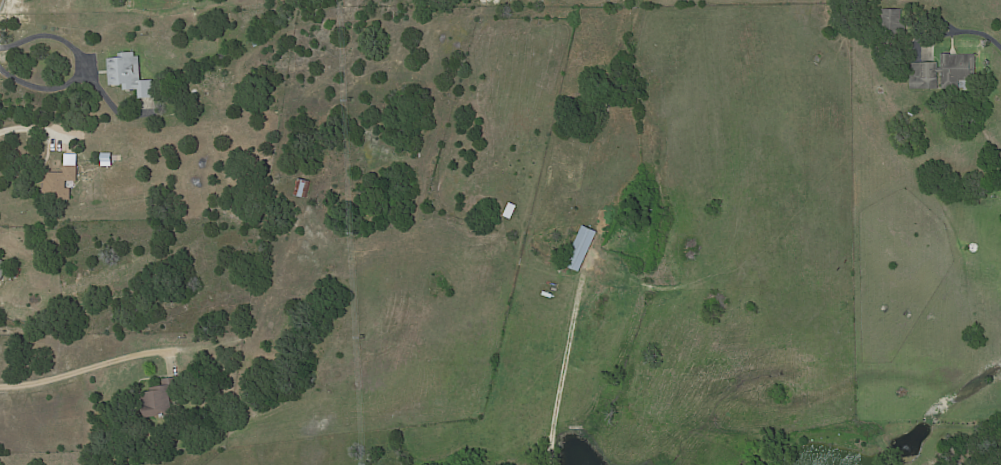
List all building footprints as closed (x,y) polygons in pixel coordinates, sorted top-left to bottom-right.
[(902,10),(902,23),(907,23),(907,32),(883,32),(883,10),(902,10)] [(156,98),(142,100),(141,90),(127,91),(126,86),(120,87),(120,86),(113,86),(110,59),(120,58),(120,54),(137,53),(137,57),(142,57),(144,82),(156,81),(157,98),(156,98)] [(958,55),(975,55),(976,81),(959,81),(959,88),(942,89),(942,73),(938,73),(939,89),(910,90),(910,63),(938,63),(938,68),(942,68),(942,54),(951,54),(951,56),(958,55)] [(77,182),(70,182),(70,189),(75,189),(75,201),(67,201),(67,199),(47,200),(47,188),(48,188),(48,178),(50,178),(49,173),(68,172),(68,166),(82,166),(82,182),(77,182)] [(305,197),(309,179),(296,177),(293,194),(305,197)] [(311,198),(299,196),(302,180),(315,182),(311,198)] [(579,273),(564,266),(583,226),(597,233),(579,273)] [(3,280),(0,287),(0,257),(10,261),(9,263),(6,270),(7,271),(3,280)] [(179,414),(175,414),(175,415),(171,416),(171,415),(151,418),(148,392),(154,391),(153,387),(166,385),(165,379),(182,377),(184,391),(176,392),(179,414)]
